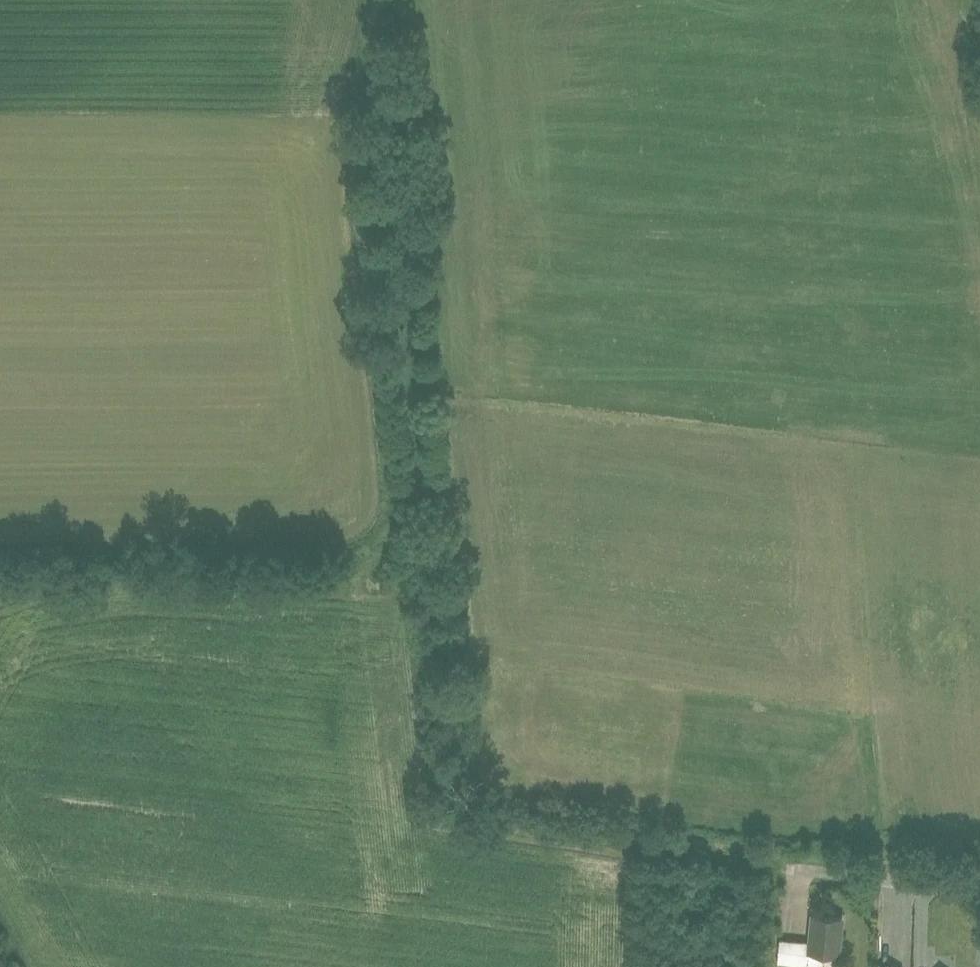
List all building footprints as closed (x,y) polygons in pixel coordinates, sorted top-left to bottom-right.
[(842,916),(830,915),(813,913),(811,940),(794,939),(792,963),(823,966),(824,952),(839,953),(842,916)]
